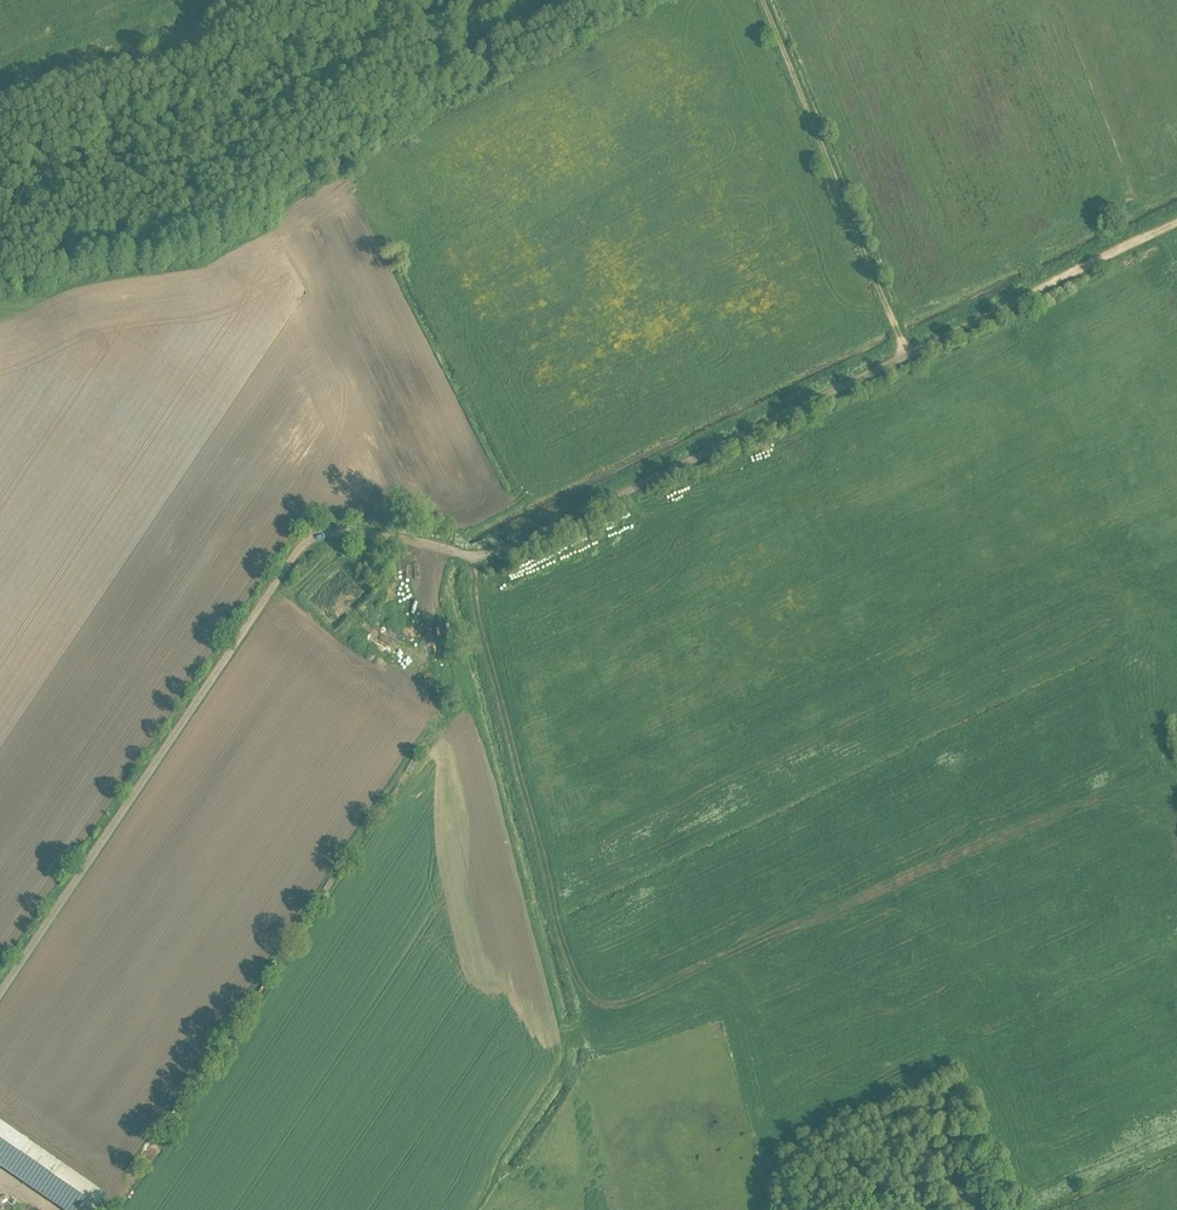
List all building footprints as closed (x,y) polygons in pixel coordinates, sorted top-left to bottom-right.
[(429,728),(432,734),(442,730),(439,724),(429,728)] [(66,1209),(92,1209),(103,1194),(0,1124),(0,1164),(66,1209)]
